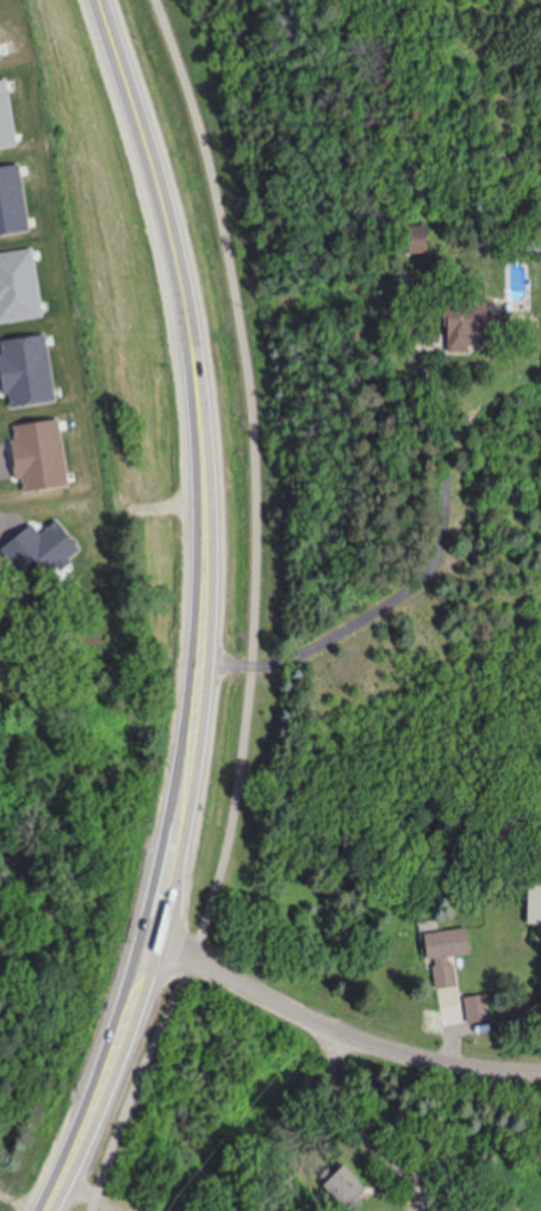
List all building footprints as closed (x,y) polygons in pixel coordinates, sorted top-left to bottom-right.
[(24,131),(0,135),(0,64),(13,62),(24,131)] [(32,221),(0,225),(0,155),(21,151),(32,221)] [(394,225),(424,224),(425,251),(396,253),(394,225)] [(45,309),(0,315),(0,243),(35,238),(45,309)] [(434,303),(483,305),(480,356),(433,355),(434,303)] [(8,399),(0,346),(0,330),(45,323),(56,392),(8,399)] [(61,405),(71,476),(24,483),(13,412),(61,405)] [(522,876),(540,877),(540,926),(520,925),(522,876)] [(419,933),(462,927),(470,986),(425,990),(419,933)] [(459,999),(475,996),(480,1023),(462,1025),(459,999)] [(368,1188),(346,1210),(343,1210),(319,1187),(343,1163),(368,1188)]
